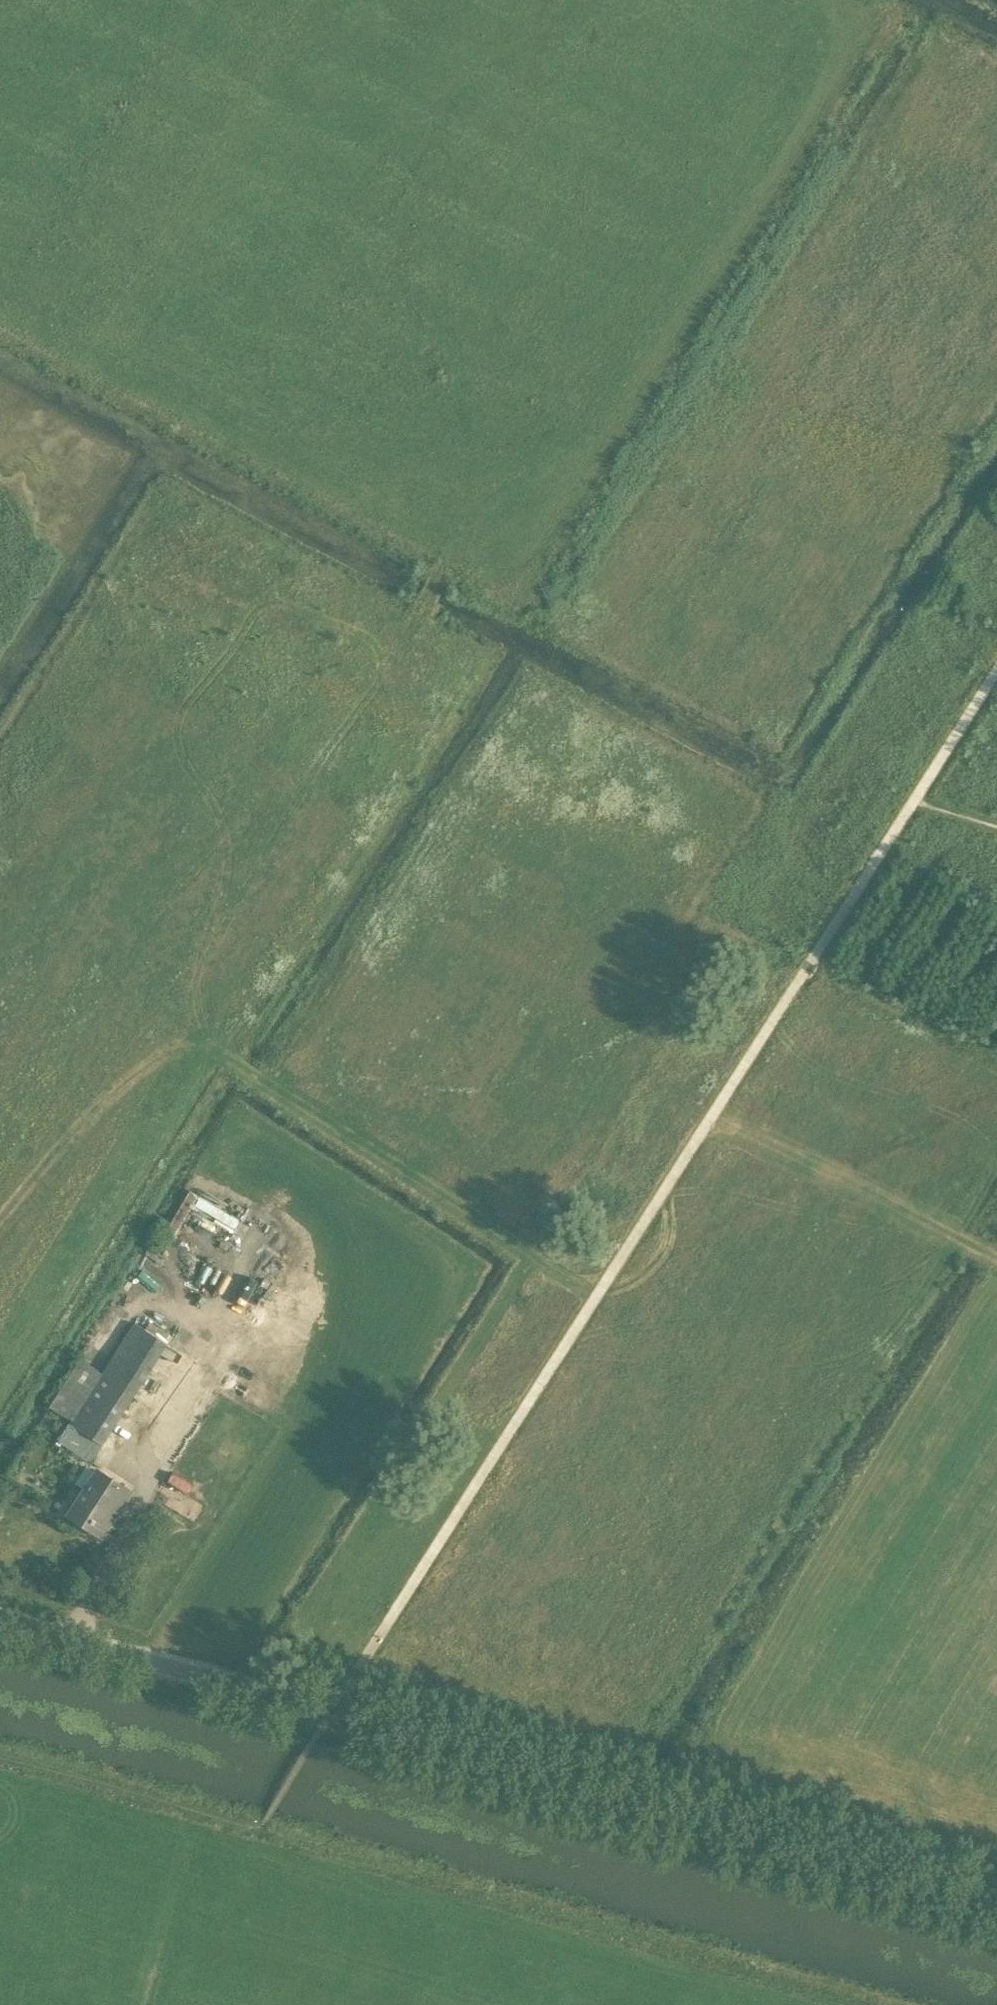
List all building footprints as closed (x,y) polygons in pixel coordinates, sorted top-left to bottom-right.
[(182,1190),(164,1230),(175,1234),(188,1206),(233,1226),(238,1215),(182,1190)] [(142,1377),(112,1358),(100,1376),(79,1362),(50,1406),(72,1421),(70,1424),(68,1423),(57,1440),(89,1461),(142,1377)] [(103,1529),(120,1501),(123,1503),(131,1491),(97,1470),(85,1490),(82,1488),(66,1514),(85,1527),(89,1520),(103,1529)]
